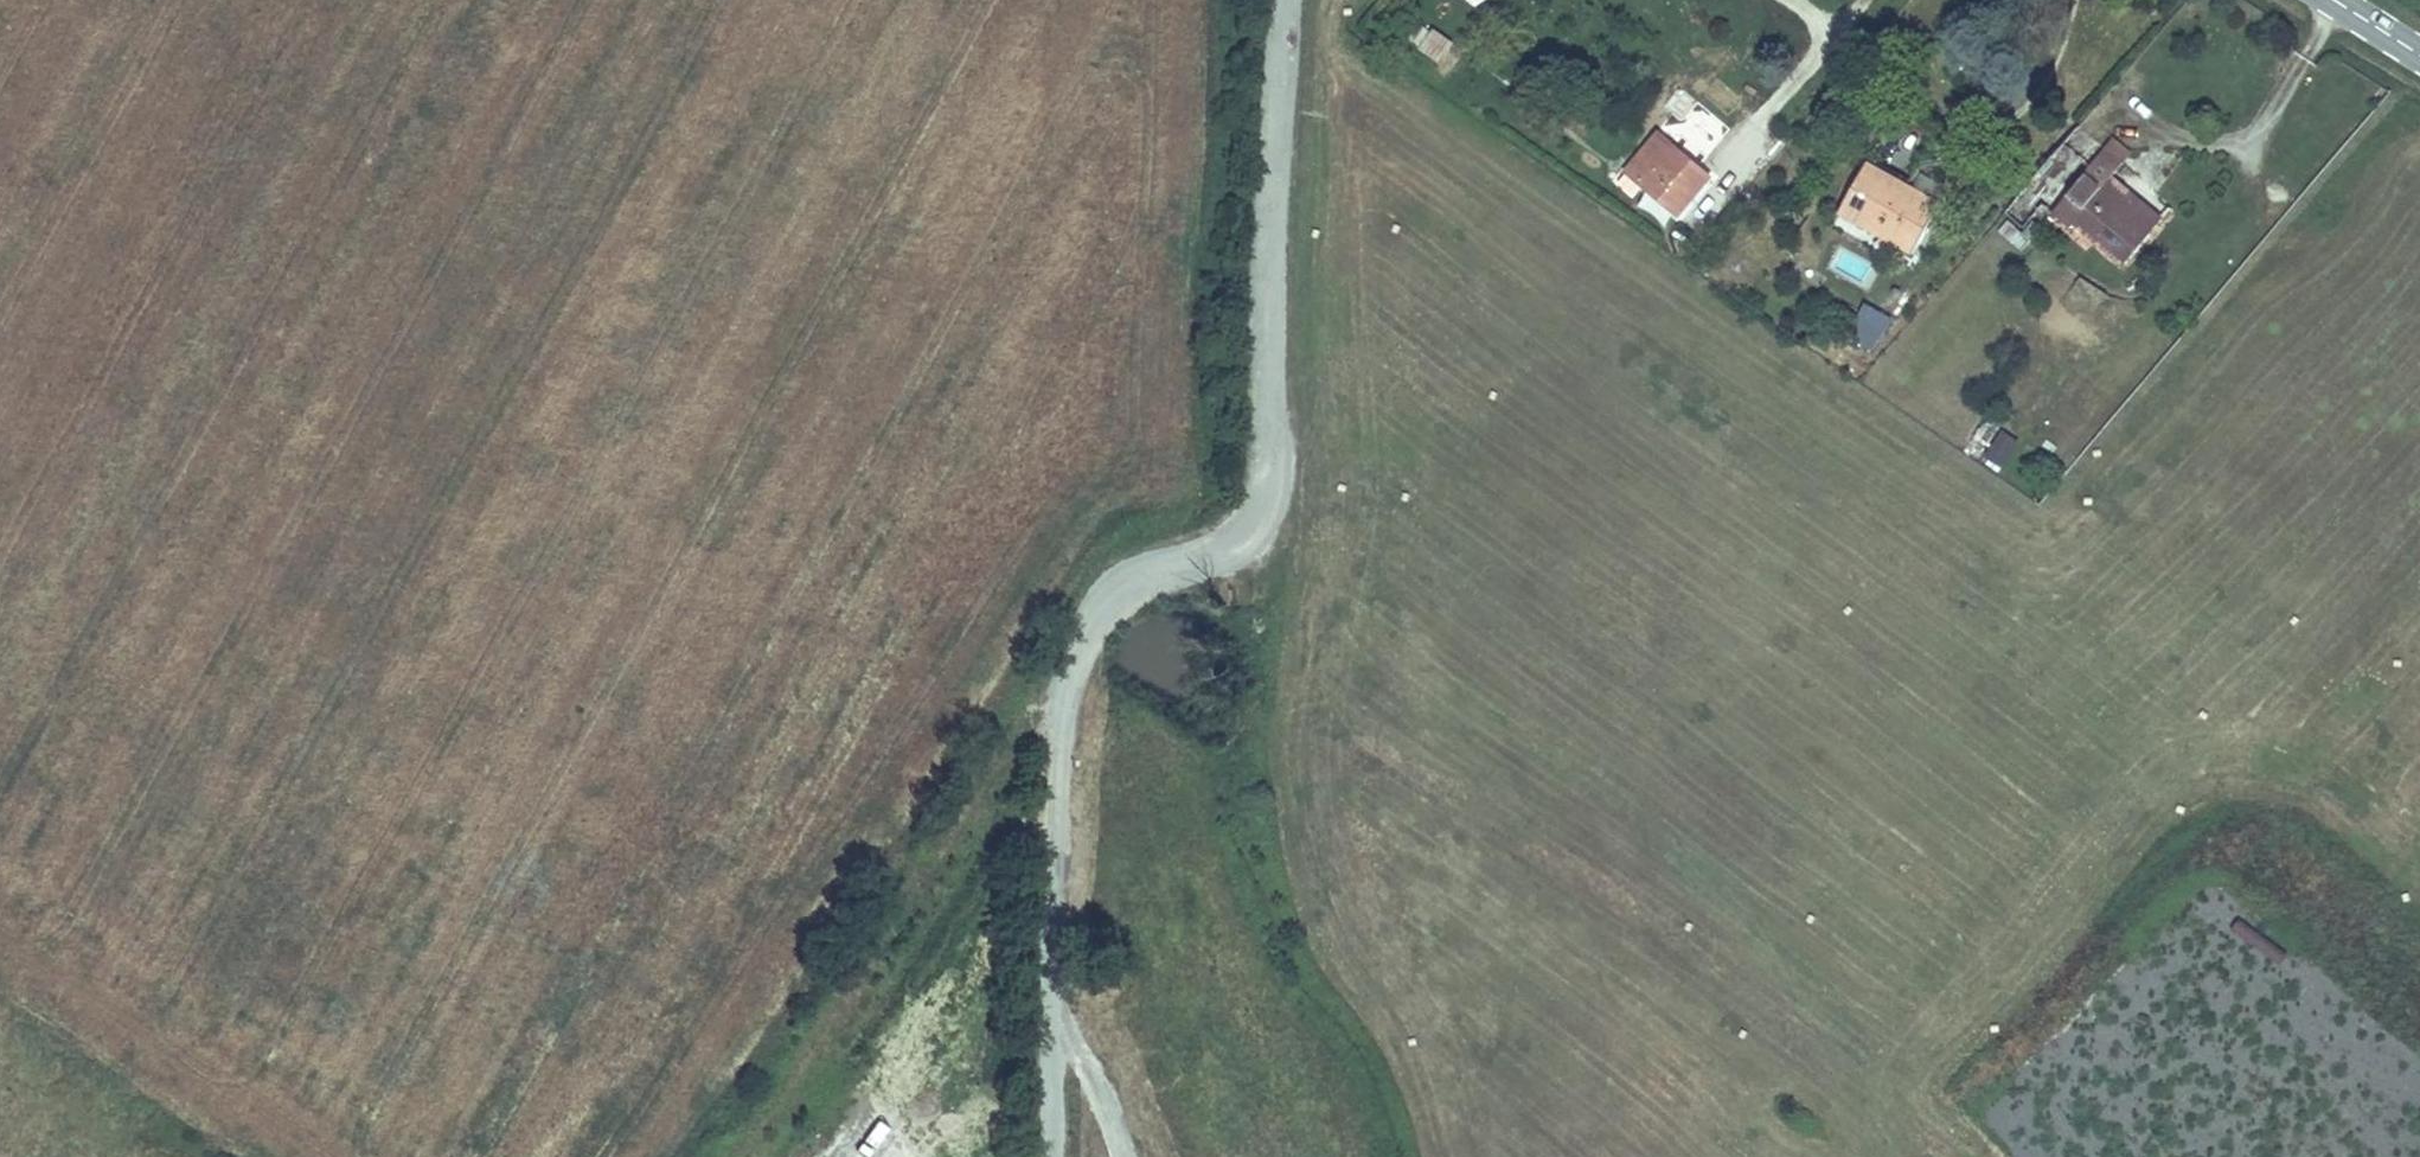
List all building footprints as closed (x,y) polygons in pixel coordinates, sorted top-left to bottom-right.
[(1409,40),(1441,63),(1458,41),(1437,26),(1433,32),(1419,23),(1409,40)] [(1678,219),(1713,180),(1660,130),(1624,171),(1678,219)] [(2110,147),(2052,216),(2069,232),(2076,223),(2124,262),(2164,215),(2117,176),(2128,163),(2110,147)] [(1840,212),(1913,252),(1954,183),(1922,166),(1910,184),(1869,162),(1840,212)] [(2007,220),(2000,239),(2028,249),(2034,230),(2007,220)] [(1849,337),(1873,350),(1891,319),(1866,305),(1849,337)] [(1997,452),(2018,468),(2037,443),(2015,428),(1997,452)]
